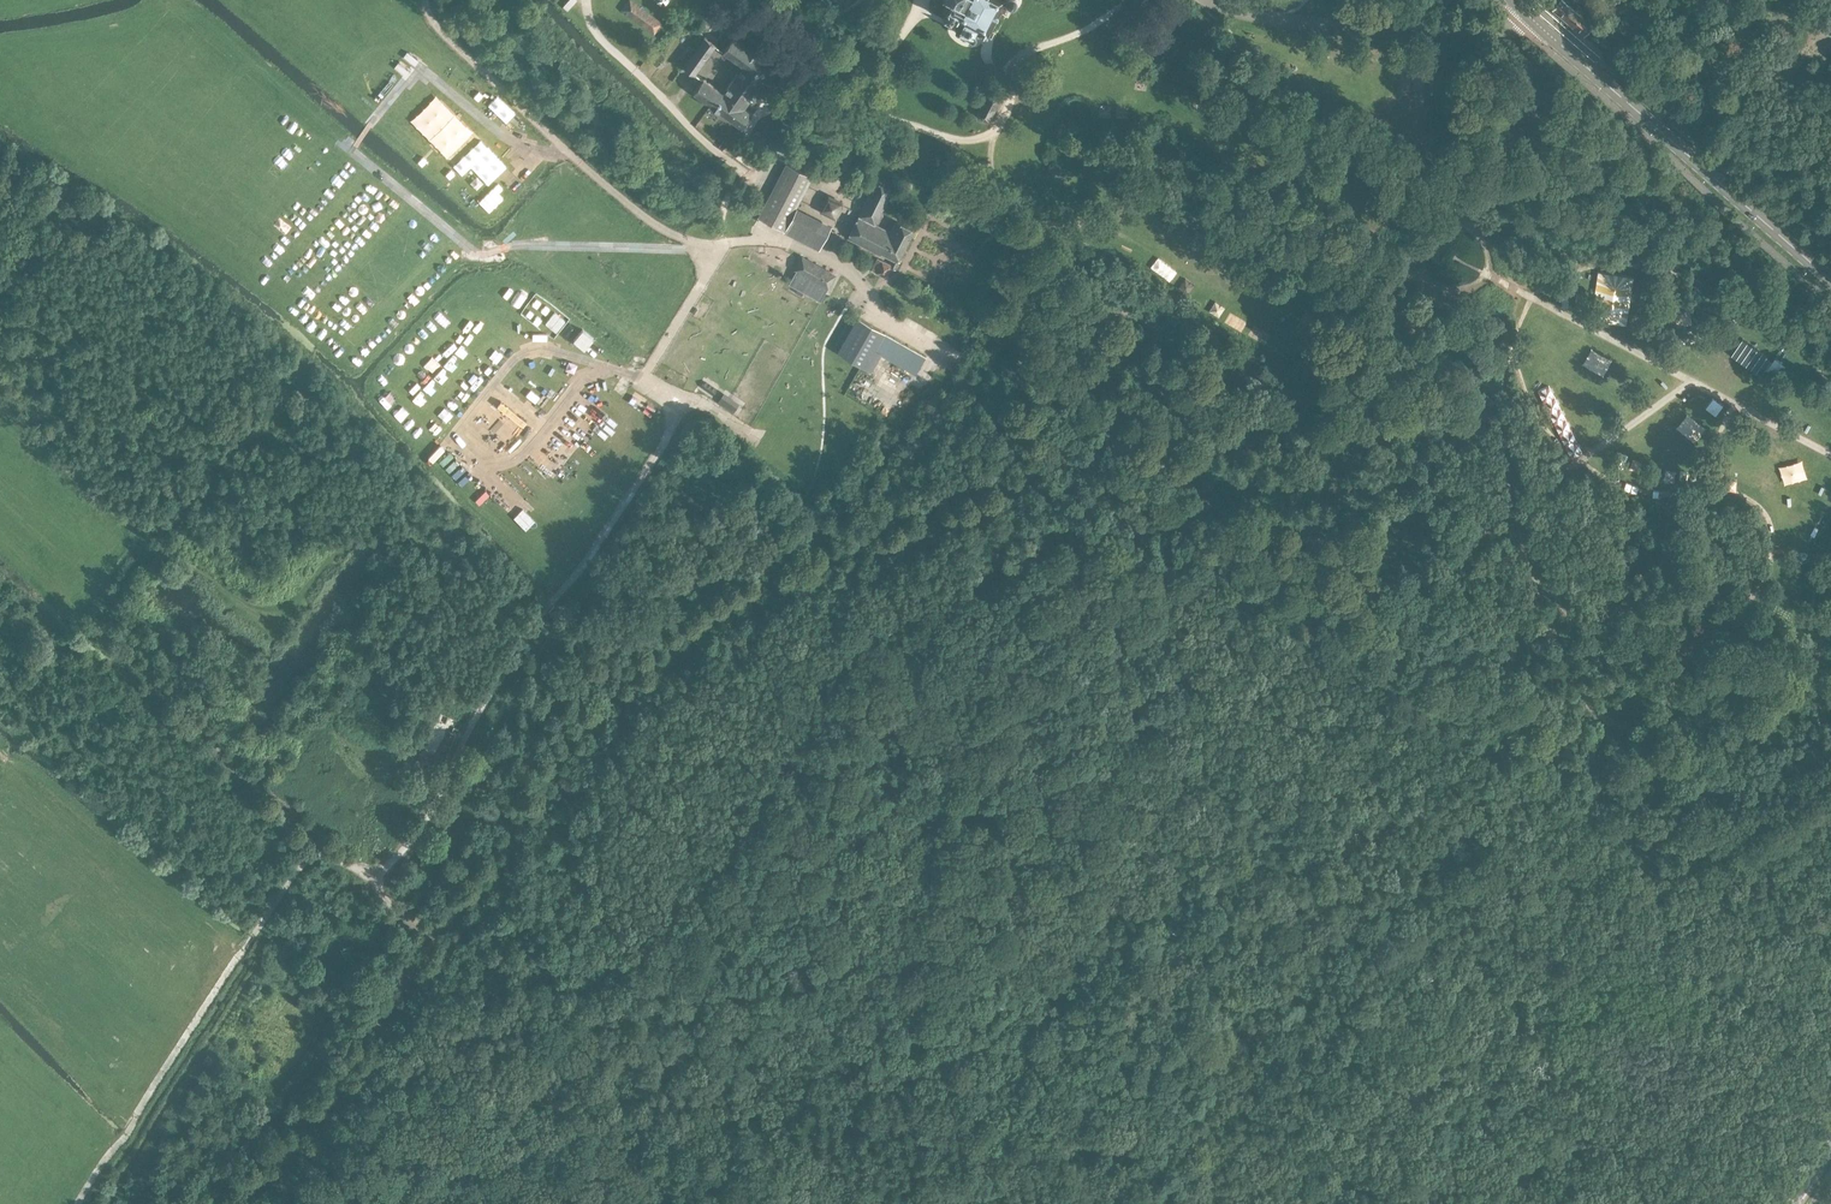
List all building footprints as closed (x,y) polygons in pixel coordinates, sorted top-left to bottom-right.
[(633,0),(628,0),(621,9),(655,33),(663,22),(633,0)] [(1015,0),(950,0),(947,6),(946,5),(944,6),(942,11),(942,14),(947,17),(952,15),(962,20),(960,25),(958,25),(956,25),(954,27),(955,29),(957,30),(959,30),(960,30),(969,34),(969,36),(969,37),(971,38),(972,38),(974,37),(975,35),(974,34),(974,33),(977,27),(987,32),(1000,7),(1008,11),(1012,3),(1014,2),(1015,1),(1015,0)] [(1588,15),(1577,5),(1573,10),(1562,0),(1559,0),(1552,8),(1583,35),(1591,25),(1588,23),(1592,19),(1588,15)] [(1599,0),(1594,0),(1590,5),(1586,2),(1584,5),(1582,2),(1579,5),(1578,4),(1577,5),(1588,15),(1591,11),(1594,13),(1602,3),(1599,0)] [(704,35),(682,65),(695,74),(716,44),(704,35)] [(723,92),(702,77),(691,92),(740,127),(749,114),(741,109),(762,79),(770,85),(779,72),(729,37),(721,49),(723,51),(722,51),(742,65),(723,92)] [(655,47),(646,58),(656,66),(665,55),(655,47)] [(988,91),(975,115),(989,122),(1002,98),(988,91)] [(726,151),(726,150),(735,156),(740,149),(724,138),(719,146),(726,151)] [(814,178),(786,163),(759,215),(786,230),(797,209),(814,178)] [(895,261),(911,229),(894,221),(888,232),(872,224),(890,189),(875,182),(848,237),(878,252),(879,251),(891,257),(888,263),(876,257),(870,268),(884,275),(889,265),(894,267),(897,262),(895,261)] [(834,217),(842,202),(826,194),(818,209),(834,217)] [(797,209),(786,230),(822,249),(833,228),(797,209)] [(797,269),(789,282),(798,287),(795,292),(802,295),(805,290),(820,298),(826,285),(826,284),(827,285),(832,274),(801,256),(795,267),(797,269)] [(781,294),(785,286),(777,282),(772,290),(781,294)] [(870,365),(878,352),(882,345),(919,366),(928,350),(872,319),(858,310),(838,345),(870,365)] [(704,380),(700,386),(713,395),(717,389),(704,380)] [(724,392),(717,402),(733,412),(740,403),(724,392)] [(254,760),(260,766),(269,755),(263,750),(254,760)]
